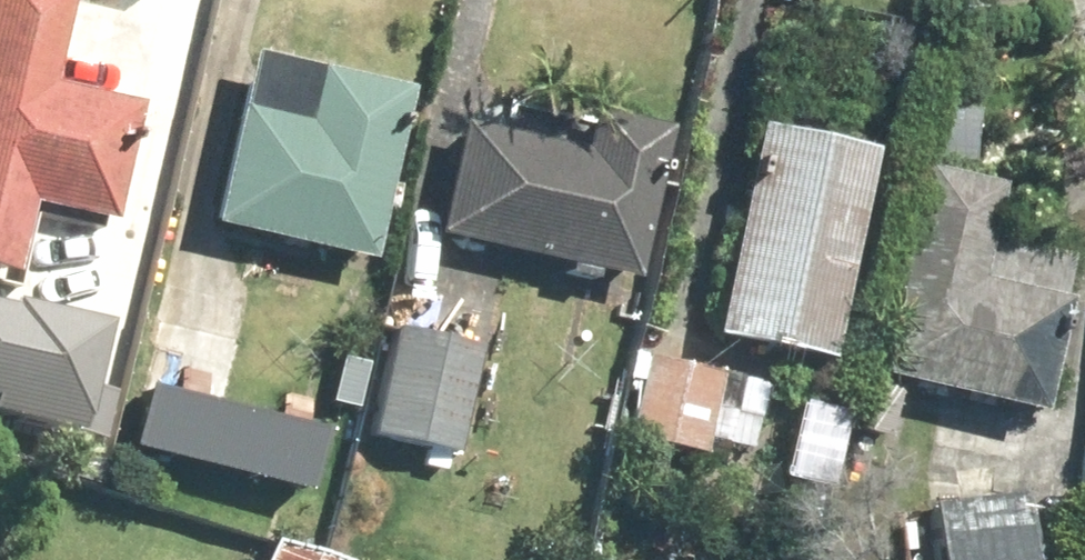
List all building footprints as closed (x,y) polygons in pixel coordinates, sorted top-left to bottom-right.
[(65,0),(0,0),(0,302),(20,218),(100,239),(133,112),(50,90),(71,1),(65,0)] [(242,69),(205,229),(355,263),(392,104),(242,69)] [(463,103),(430,237),(630,285),(663,152),(463,103)] [(702,345),(816,368),(858,159),(745,136),(702,345)] [(866,379),(919,392),(1029,421),(1059,308),(975,286),(996,199),(914,179),(866,379)] [(18,435),(94,451),(122,317),(46,301),(18,435)] [(219,434),(239,348),(152,328),(132,415),(219,434)] [(444,458),(467,349),(390,333),(368,442),(444,458)] [(692,459),(714,374),(633,354),(611,439),(692,459)] [(1015,495),(927,502),(931,559),(1020,559),(1015,495)] [(274,544),(267,559),(316,559),(274,544)]
